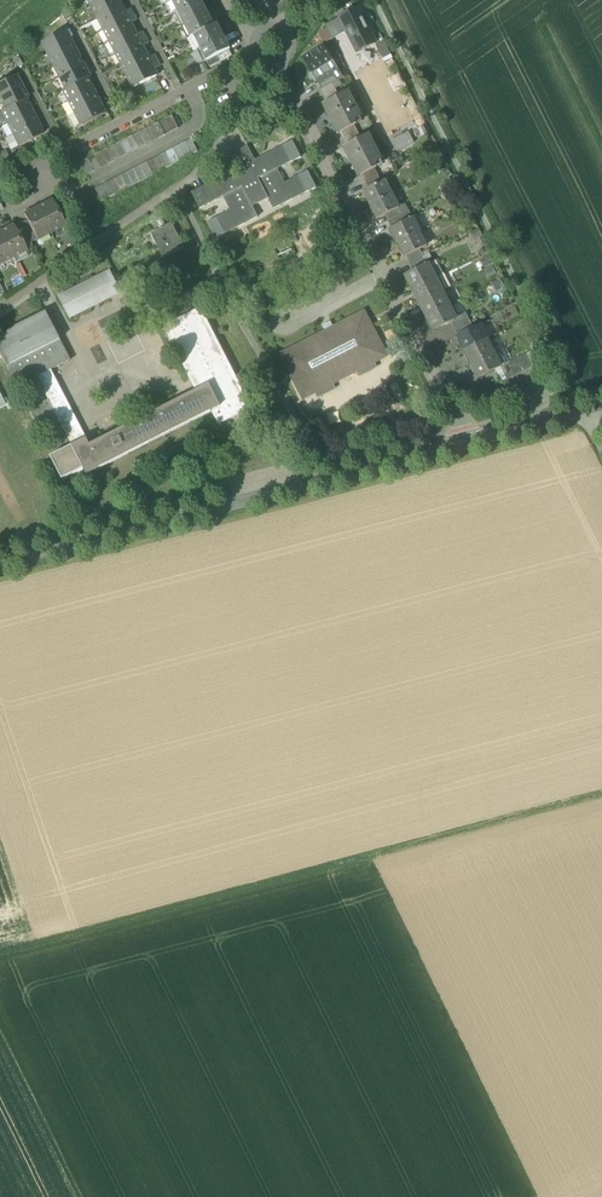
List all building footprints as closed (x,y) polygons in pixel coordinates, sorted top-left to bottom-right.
[(93,7),(95,6),(100,16),(98,17),(99,18),(122,6),(119,0),(120,0),(106,0),(93,7)] [(178,12),(202,0),(201,0),(194,4),(192,0),(172,0),(178,12)] [(184,25),(200,17),(197,10),(201,8),(199,3),(202,1),(202,0),(178,12),(184,25)] [(208,13),(202,1),(199,3),(201,8),(197,10),(200,17),(208,13)] [(125,12),(122,6),(99,18),(104,30),(134,15),(131,9),(129,10),(128,13),(125,12)] [(65,21),(73,17),(69,8),(61,12),(65,21)] [(348,31),(358,51),(375,42),(359,9),(341,17),(348,31)] [(208,13),(200,17),(204,23),(208,21),(211,26),(214,25),(208,13)] [(136,21),(134,15),(104,30),(110,41),(134,29),(131,23),(132,21),(135,22),(136,21)] [(214,25),(211,26),(208,21),(204,23),(200,17),(184,25),(191,37),(194,36),(214,25)] [(332,39),(338,36),(340,34),(348,31),(341,17),(334,21),(325,25),(327,28),(332,39)] [(200,48),(217,40),(213,33),(217,31),(215,26),(218,25),(218,24),(214,25),(194,36),(200,48)] [(191,37),(184,25),(178,28),(184,41),(187,39),(191,37)] [(224,36),(218,25),(215,26),(217,31),(213,33),(217,40),(224,36)] [(332,39),(327,28),(318,33),(324,43),(332,39)] [(137,35),(134,29),(110,41),(116,53),(145,38),(142,32),(141,33),(140,36),(137,35)] [(48,54),(49,54),(72,42),(66,30),(43,42),(43,43),(45,43),(50,53),(48,54)] [(194,36),(191,37),(187,39),(194,51),(200,48),(194,36)] [(224,36),(217,40),(220,46),(224,44),(226,49),(230,48),(224,36)] [(148,44),(145,38),(116,53),(122,64),(146,52),(143,47),(144,44),(146,45),(148,44)] [(230,49),(230,48),(226,49),(224,44),(220,46),(217,40),(200,48),(201,49),(206,61),(207,61),(218,55),(229,50),(230,49)] [(384,41),(376,46),(382,59),(391,55),(384,41)] [(78,54),(72,42),(49,54),(49,55),(51,54),(56,64),(54,65),(55,66),(78,54)] [(303,58),(313,73),(333,59),(323,44),(303,58)] [(206,61),(201,49),(191,54),(197,65),(206,61)] [(229,50),(218,55),(221,61),(232,56),(229,50)] [(149,58),(146,52),(122,64),(122,65),(124,64),(129,74),(128,75),(128,76),(157,61),(154,55),(152,56),(152,59),(149,58)] [(84,65),(78,54),(55,66),(55,67),(57,66),(62,76),(60,77),(84,65)] [(210,67),(221,61),(218,55),(207,61),(210,67)] [(338,67),(333,59),(313,73),(312,73),(322,89),(337,79),(343,75),(338,67)] [(160,67),(157,61),(128,76),(128,77),(130,76),(135,86),(134,87),(134,88),(158,76),(155,70),(156,67),(158,68),(160,67)] [(90,77),(84,65),(60,77),(61,78),(63,77),(68,87),(66,88),(66,89),(88,78),(90,77)] [(22,86),(16,74),(0,82),(0,97),(22,86)] [(94,90),(88,78),(66,89),(64,90),(64,91),(66,90),(71,100),(70,101),(70,102),(94,90)] [(320,90),(326,102),(339,95),(333,83),(320,90)] [(22,86),(0,97),(0,103),(4,110),(25,99),(28,98),(22,86)] [(100,101),(94,90),(70,102),(76,113),(100,101)] [(325,102),(340,132),(341,131),(354,125),(357,123),(355,119),(361,116),(348,91),(339,95),(326,102),(325,102)] [(31,111),(25,99),(4,110),(2,111),(7,123),(31,111)] [(106,113),(100,101),(76,113),(76,114),(78,113),(83,123),(81,124),(82,125),(106,113)] [(76,113),(70,102),(63,105),(69,116),(76,113)] [(37,122),(31,111),(7,123),(13,134),(37,122)] [(76,113),(69,116),(75,127),(81,124),(83,123),(78,113),(76,114),(76,113)] [(172,116),(166,119),(172,132),(179,129),(172,116)] [(166,135),(172,132),(166,119),(159,122),(166,135)] [(43,134),(37,122),(13,134),(19,146),(43,134)] [(153,126),(159,139),(166,135),(159,122),(153,126)] [(7,123),(1,126),(6,138),(13,134),(7,123)] [(341,131),(345,138),(357,132),(354,125),(341,131)] [(153,126),(146,129),(153,142),(159,139),(153,126)] [(146,145),(153,142),(146,129),(140,132),(146,145)] [(140,148),(146,145),(140,132),(133,135),(140,148)] [(361,138),(357,132),(345,138),(348,145),(361,138)] [(13,134),(6,138),(4,139),(10,151),(19,146),(13,134)] [(346,146),(361,175),(362,175),(375,168),(377,167),(375,163),(381,160),(368,134),(361,138),(348,145),(346,146)] [(415,146),(409,134),(391,142),(397,155),(415,146)] [(133,152),(140,148),(133,135),(127,139),(133,152)] [(127,155),(133,152),(127,139),(120,142),(127,155)] [(192,139),(185,143),(192,155),(198,152),(192,139)] [(234,180),(230,174),(192,193),(200,209),(208,205),(223,197),(231,211),(216,219),(216,218),(207,223),(216,239),(224,235),(258,217),(253,207),(268,199),(274,209),(307,192),(308,192),(316,188),(308,171),(299,176),(300,176),(285,184),(277,169),(292,162),(301,158),(293,141),(284,145),(284,146),(255,161),(248,147),(227,157),(233,169),(241,165),(246,175),(234,180)] [(121,158),(127,155),(120,142),(114,145),(121,158)] [(186,159),(192,155),(185,143),(179,146),(186,159)] [(114,162),(121,158),(114,145),(107,149),(114,162)] [(179,162),(186,159),(179,146),(173,149),(179,162)] [(108,165),(114,162),(107,149),(101,152),(108,165)] [(166,152),(173,165),(179,162),(173,149),(166,152)] [(101,168),(108,165),(101,152),(94,155),(101,168)] [(160,156),(166,168),(173,165),(166,152),(160,156)] [(95,171),(101,168),(94,155),(88,159),(95,171)] [(160,156),(153,159),(160,172),(166,168),(160,156)] [(88,175),(95,171),(88,159),(82,162),(88,175)] [(153,159),(147,162),(153,175),(160,172),(153,159)] [(147,162),(140,166),(147,178),(153,175),(147,162)] [(140,182),(147,178),(140,166),(134,169),(140,182)] [(362,175),(369,188),(382,181),(375,168),(362,175)] [(134,185),(140,182),(134,169),(127,172),(134,185)] [(127,188),(134,185),(127,172),(121,175),(127,188)] [(121,191),(127,188),(121,175),(115,179),(121,191)] [(115,195),(121,191),(115,179),(108,182),(115,195)] [(363,191),(370,205),(393,193),(386,179),(382,181),(369,188),(368,188),(363,191)] [(108,182),(102,185),(108,198),(115,195),(108,182)] [(102,201),(108,198),(102,185),(95,189),(102,201)] [(400,207),(393,193),(370,205),(377,219),(385,215),(398,208),(400,207)] [(52,200),(38,207),(51,232),(65,225),(52,200)] [(37,239),(51,232),(38,207),(24,214),(27,220),(37,239)] [(385,215),(389,221),(401,215),(398,208),(385,215)] [(405,222),(401,215),(389,221),(392,229),(405,222)] [(391,229),(398,243),(420,232),(413,218),(405,222),(392,229),(391,229)] [(27,220),(21,223),(30,242),(37,239),(27,220)] [(33,247),(30,242),(21,223),(20,222),(13,225),(26,250),(33,247)] [(151,234),(163,257),(183,247),(171,223),(151,234)] [(0,232),(0,233),(12,257),(15,263),(27,257),(24,251),(26,250),(13,225),(0,232)] [(427,246),(420,232),(398,243),(405,257),(407,256),(420,250),(427,246)] [(12,257),(0,233),(0,263),(12,257)] [(407,256),(411,264),(424,257),(420,250),(407,256)] [(490,255),(480,260),(484,269),(495,263),(490,255)] [(426,261),(424,257),(411,264),(414,271),(427,264),(426,261)] [(406,275),(413,289),(443,274),(439,265),(441,264),(438,259),(428,264),(427,264),(414,271),(406,275)] [(493,267),(485,271),(489,279),(497,275),(493,267)] [(119,285),(120,288),(142,276),(141,274),(138,269),(116,280),(119,285)] [(61,297),(71,316),(119,292),(113,282),(109,273),(61,297)] [(444,274),(443,274),(413,289),(420,303),(442,291),(451,287),(444,274)] [(505,288),(501,279),(491,284),(496,292),(505,288)] [(449,305),(442,291),(420,303),(427,317),(449,305)] [(455,317),(449,305),(427,317),(434,330),(450,322),(456,319),(455,317)] [(192,383),(196,391),(210,384),(221,406),(212,411),(219,425),(231,419),(252,408),(201,307),(163,327),(192,383)] [(7,366),(17,387),(37,377),(52,370),(71,360),(60,339),(46,312),(0,335),(0,354),(6,367),(7,366)] [(280,355),(303,399),(316,392),(318,397),(335,389),(333,384),(358,371),(360,376),(376,367),(374,363),(387,356),(364,312),(334,327),(335,328),(330,330),(325,333),(324,332),(280,355)] [(450,322),(454,329),(470,321),(466,312),(455,317),(456,319),(450,322)] [(474,328),(470,321),(454,329),(458,336),(474,328)] [(457,337),(464,351),(487,340),(480,325),(474,328),(458,336),(457,337)] [(494,353),(487,340),(464,351),(471,365),(494,353)] [(503,348),(494,353),(501,367),(507,364),(510,362),(503,348)] [(533,351),(527,354),(533,367),(540,364),(533,351)] [(501,367),(494,353),(471,365),(478,379),(495,370),(501,367)] [(527,371),(533,367),(527,354),(520,357),(527,371)] [(520,374),(527,371),(520,357),(514,361),(520,374)] [(514,377),(520,374),(514,361),(510,362),(507,364),(514,377)] [(507,380),(514,377),(507,364),(501,367),(507,379),(507,380)] [(501,367),(495,370),(498,376),(499,375),(502,382),(507,379),(501,367)] [(87,438),(52,370),(37,377),(49,400),(60,423),(72,446),(87,438)] [(87,438),(72,446),(84,468),(87,474),(212,411),(221,406),(210,384),(196,391),(90,445),(87,438)] [(30,410),(41,432),(60,423),(49,400),(30,410)] [(8,410),(5,404),(0,407),(0,414),(8,410)] [(11,415),(8,410),(0,414),(0,420),(11,415)] [(1,427),(13,420),(11,415),(0,420),(0,425),(1,427)] [(1,427),(3,432),(16,425),(13,420),(1,427)] [(3,432),(6,437),(19,430),(16,425),(3,432)] [(6,437),(9,442),(21,436),(19,430),(6,437)] [(9,442),(11,447),(24,441),(21,436),(9,442)] [(11,447),(14,453),(27,446),(24,441),(11,447)] [(14,453),(17,458),(30,451),(27,446),(14,453)] [(84,468),(72,446),(51,456),(62,479),(84,468)]
